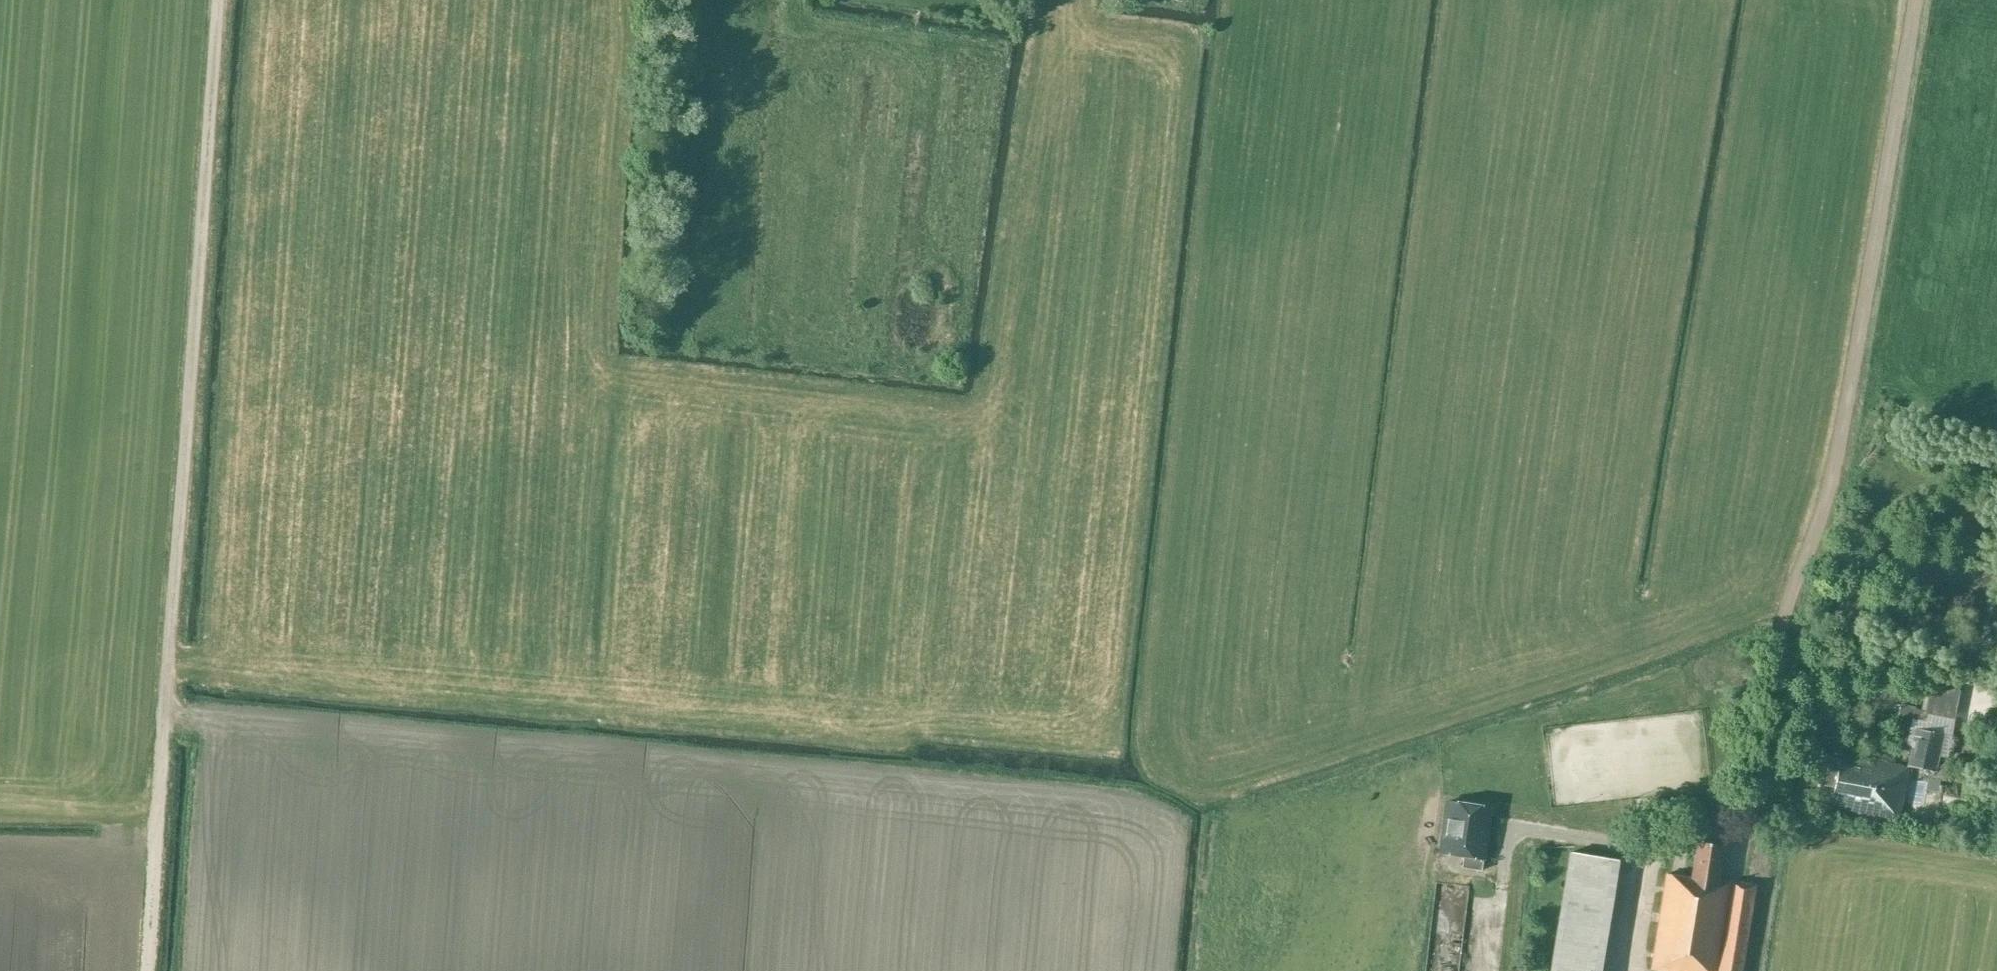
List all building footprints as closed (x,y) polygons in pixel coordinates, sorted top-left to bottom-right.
[(1953,708),(1954,682),(1927,681),(1926,707),(1953,708)] [(1914,729),(1907,765),(1936,771),(1943,735),(1914,729)] [(1899,819),(1909,768),(1843,753),(1844,747),(1835,745),(1834,751),(1833,754),(1814,752),(1807,785),(1834,790),(1831,806),(1899,819)] [(1495,807),(1447,800),(1444,823),(1453,824),(1448,855),(1464,858),(1463,868),(1483,871),(1484,861),(1487,861),(1495,807)] [(1692,877),(1666,873),(1651,969),(1662,970),(1742,970),(1755,884),(1718,879),(1723,846),(1697,841),(1692,877)] [(1570,853),(1551,970),(1603,970),(1620,861),(1570,853)]
